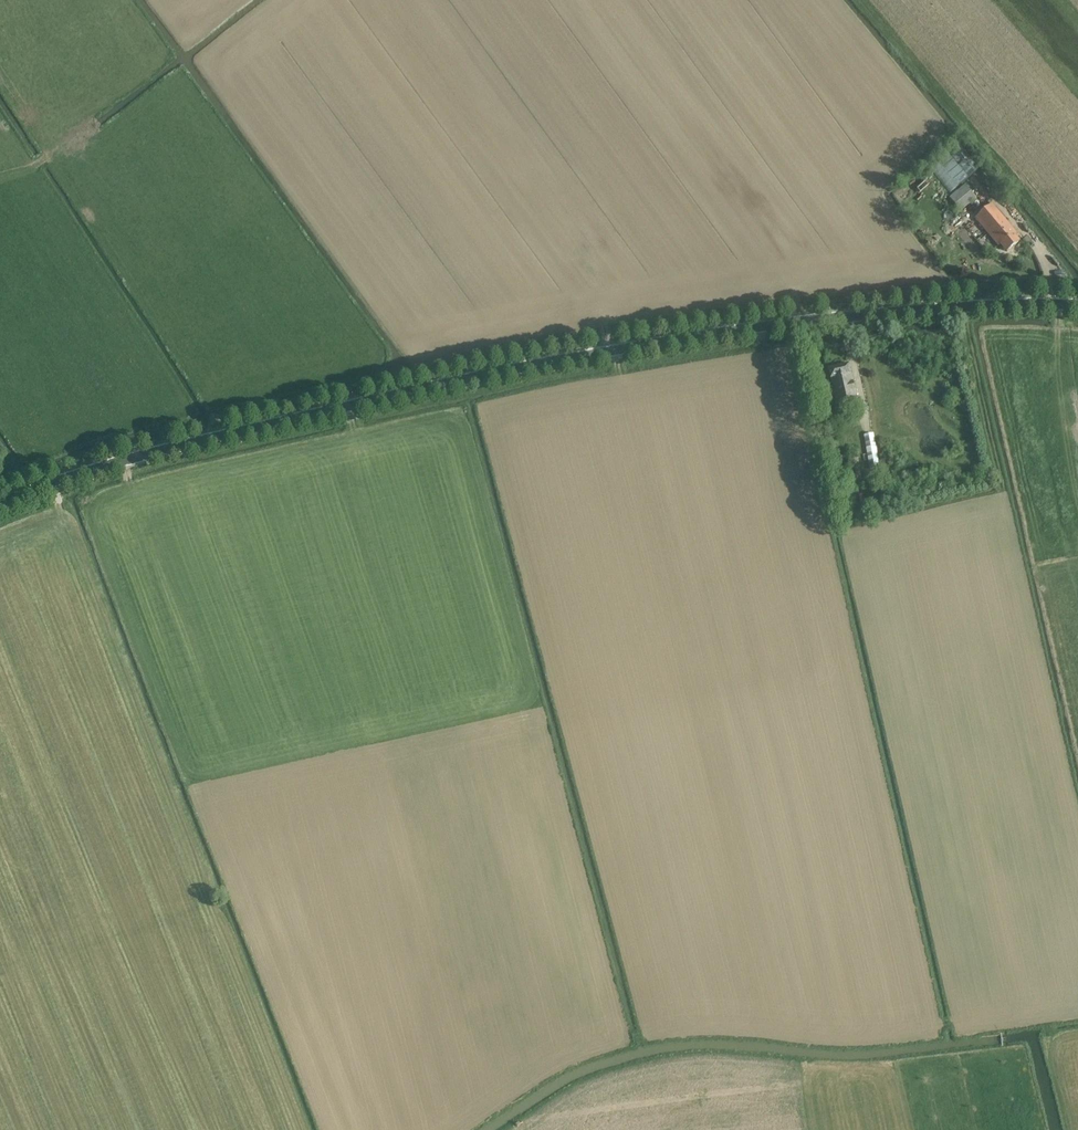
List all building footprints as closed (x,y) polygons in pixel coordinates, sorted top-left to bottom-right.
[(969,172),(971,175),(979,169),(960,146),(950,154),(966,174),(969,172)] [(965,184),(949,197),(961,211),(977,198),(965,184)] [(1001,244),(1007,251),(1020,240),(1014,233),(1016,231),(993,203),(976,217),(999,245),(1001,244)] [(850,363),(829,368),(836,402),(857,397),(850,363)] [(880,468),(873,433),(863,435),(870,470),(880,468)] [(862,480),(859,457),(848,459),(851,482),(862,480)]
